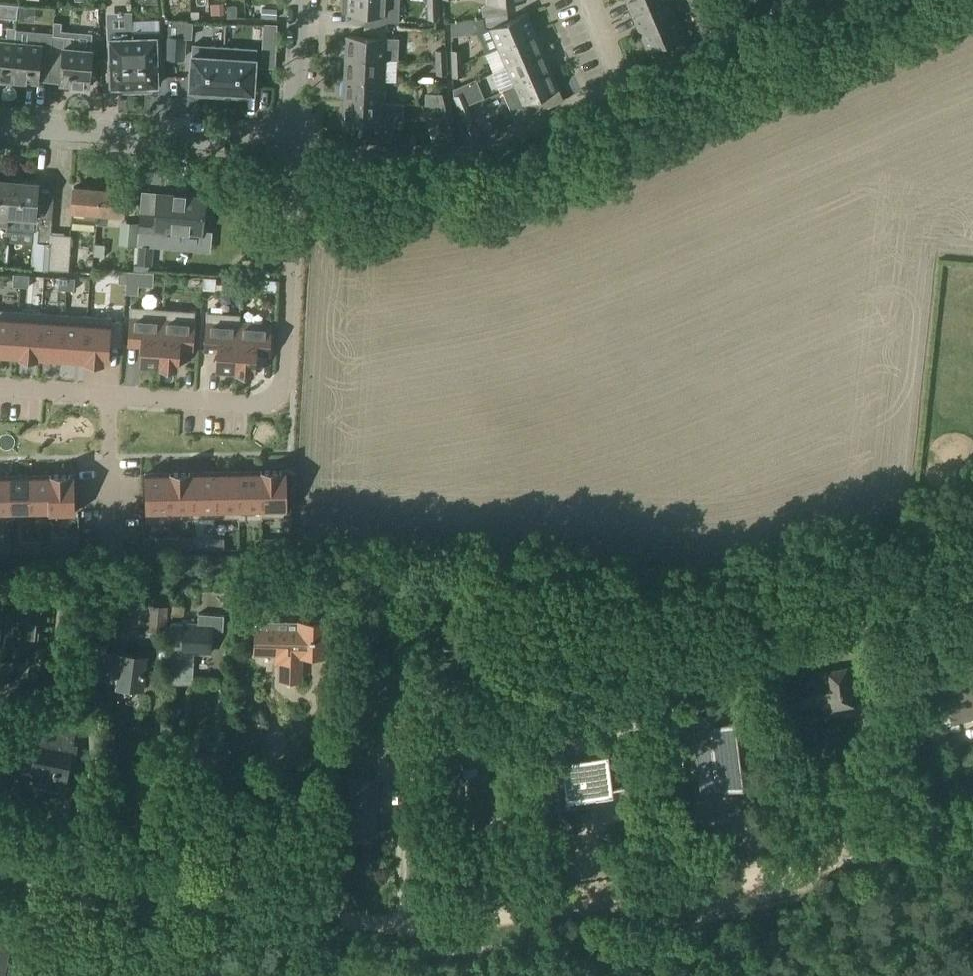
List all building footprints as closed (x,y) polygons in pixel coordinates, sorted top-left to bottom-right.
[(341,12),(346,12),(346,14),(379,15),(378,21),(397,22),(398,0),(342,0),(341,12)] [(427,8),(428,20),(437,19),(436,0),(427,0),(427,8)] [(632,15),(668,0),(626,0),(632,15)] [(632,15),(640,33),(676,17),(669,0),(668,0),(632,15)] [(700,22),(713,17),(705,0),(691,0),(700,22)] [(221,3),(210,5),(211,16),(223,15),(221,3)] [(16,20),(17,6),(0,4),(0,18),(16,20)] [(231,5),(230,18),(242,19),(243,6),(231,5)] [(202,8),(191,8),(192,20),(202,20),(202,8)] [(526,13),(489,28),(497,48),(534,32),(526,13)] [(481,17),(450,23),(450,30),(450,38),(476,34),(487,29),(481,17)] [(676,17),(640,33),(647,51),(667,43),(671,54),(689,47),(676,17)] [(52,35),(49,72),(60,73),(59,85),(70,86),(70,89),(83,91),(84,87),(87,88),(91,49),(90,49),(92,34),(60,31),(61,23),(53,22),(52,35)] [(110,39),(109,39),(110,87),(117,87),(117,93),(134,92),(132,22),(110,23),(110,39)] [(132,22),(134,92),(151,92),(150,86),(157,86),(156,55),(162,55),(161,32),(149,32),(132,33),(132,22)] [(10,80),(14,28),(6,27),(5,38),(0,37),(0,79),(10,80)] [(14,28),(10,80),(13,81),(12,84),(26,85),(26,82),(36,83),(37,71),(49,72),(52,35),(31,33),(30,44),(14,43),(15,28),(14,28)] [(534,32),(497,48),(505,67),(542,51),(534,32)] [(385,38),(344,36),(343,58),(384,60),(385,38)] [(183,38),(187,38),(187,37),(179,37),(178,40),(167,39),(166,57),(182,58),(183,38)] [(274,63),(275,44),(262,44),(261,63),(274,63)] [(192,45),(189,89),(195,89),(195,95),(210,96),(211,90),(221,91),(224,47),(192,45)] [(224,47),(221,91),(231,92),(231,97),(247,98),(247,93),(253,93),(255,49),(224,47)] [(461,49),(451,50),(451,64),(461,63),(461,49)] [(445,50),(435,51),(435,63),(445,62),(445,50)] [(542,51),(505,67),(513,86),(550,70),(542,51)] [(343,58),(342,80),(383,82),(384,60),(343,58)] [(445,62),(435,63),(436,75),(446,75),(445,62)] [(461,63),(451,64),(452,77),(462,77),(461,63)] [(513,86),(502,91),(515,121),(538,111),(563,100),(558,89),(550,70),(513,86)] [(342,80),(341,102),(382,103),(383,82),(342,80)] [(446,92),(436,94),(439,106),(449,104),(446,92)] [(462,92),(453,96),(459,109),(478,100),(475,93),(464,98),(462,92)] [(478,100),(459,109),(471,138),(483,133),(476,116),(484,113),(478,100)] [(341,102),(340,124),(362,124),(362,139),(390,140),(391,104),(382,103),(341,102)] [(442,118),(439,119),(445,144),(456,141),(450,116),(452,115),(449,104),(439,106),(442,118)] [(7,225),(8,217),(11,182),(0,181),(0,225),(7,225)] [(7,225),(7,228),(37,230),(36,243),(33,269),(47,270),(50,234),(51,220),(39,218),(38,219),(35,219),(38,184),(11,182),(8,217),(7,225)] [(73,187),(70,219),(97,222),(97,213),(99,189),(73,187)] [(97,213),(97,222),(108,223),(108,214),(123,215),(125,192),(99,189),(97,213)] [(142,213),(140,239),(154,241),(155,230),(202,235),(205,199),(157,195),(155,214),(142,213)] [(50,234),(47,270),(48,270),(67,271),(68,271),(71,235),(50,234)] [(94,244),(93,256),(104,257),(105,245),(94,244)] [(136,247),(134,267),(151,268),(152,248),(136,247)] [(126,283),(127,271),(119,271),(118,283),(126,283)] [(20,287),(21,275),(13,274),(12,286),(20,287)] [(29,275),(21,275),(20,287),(28,287),(29,275)] [(203,277),(202,290),(209,291),(215,285),(216,278),(203,277)] [(66,290),(66,278),(58,278),(57,289),(66,290)] [(75,279),(66,278),(66,290),(74,291),(75,279)] [(158,367),(162,309),(130,307),(128,345),(141,346),(139,366),(158,367)] [(194,311),(162,309),(158,367),(177,368),(179,349),(192,349),(194,311)] [(18,311),(0,310),(0,356),(15,357),(18,311)] [(38,358),(41,313),(18,311),(15,357),(38,358)] [(238,324),(239,324),(240,315),(207,312),(204,350),(217,351),(216,371),(235,372),(238,324)] [(61,360),(64,315),(41,313),(38,358),(61,360)] [(86,362),(89,316),(64,315),(61,360),(86,362)] [(110,318),(89,316),(86,362),(107,363),(108,345),(119,346),(121,322),(110,321),(110,318)] [(270,326),(239,324),(238,324),(235,372),(254,373),(255,354),(268,355),(270,326)] [(261,517),(260,471),(237,472),(238,517),(237,517),(237,520),(262,519),(262,517),(261,517)] [(286,517),(285,471),(260,471),(261,517),(262,517),(286,517)] [(215,518),(214,472),(192,473),(192,511),(192,518),(215,518)] [(238,517),(237,472),(214,472),(215,518),(237,517),(238,517)] [(170,512),(169,473),(145,474),(146,522),(171,521),(171,512),(170,512)] [(192,473),(169,473),(170,512),(171,512),(171,519),(192,518),(192,511),(192,473)] [(74,513),(73,475),(49,476),(50,512),(49,512),(49,514),(74,513)] [(8,476),(0,477),(0,520),(10,520),(10,512),(9,512),(8,476)] [(29,512),(29,476),(8,476),(9,512),(10,512),(29,512)] [(50,512),(49,476),(29,476),(29,512),(49,512),(50,512)] [(78,536),(52,536),(53,551),(79,549),(78,536)] [(155,537),(155,549),(170,549),(170,538),(155,537)] [(178,549),(178,538),(170,538),(170,549),(178,549)] [(215,550),(215,539),(207,538),(207,550),(215,550)] [(224,539),(215,539),(215,550),(223,550),(224,539)] [(31,552),(30,541),(22,542),(23,553),(31,552)] [(39,552),(38,541),(30,541),(31,552),(39,552)] [(261,557),(261,545),(253,545),(253,557),(261,557)] [(269,557),(270,546),(261,545),(261,557),(269,557)] [(0,614),(0,651),(33,655),(40,594),(3,589),(0,614)] [(143,604),(141,626),(164,628),(166,606),(143,604)] [(170,623),(166,682),(168,682),(168,677),(192,678),(192,670),(194,670),(194,662),(193,662),(193,652),(209,653),(210,628),(222,629),(223,613),(198,612),(197,624),(182,624),(171,623),(170,623)] [(86,619),(84,634),(107,636),(109,621),(86,619)] [(277,629),(276,653),(280,653),(279,679),(299,679),(300,655),(325,655),(325,623),(318,622),(318,619),(306,619),(305,622),(299,622),(298,630),(277,629)] [(774,642),(777,657),(788,655),(786,640),(774,642)] [(91,645),(88,675),(103,677),(103,674),(117,676),(116,685),(142,688),(146,657),(105,652),(105,647),(91,645)] [(818,675),(791,680),(796,707),(821,702),(822,707),(861,699),(853,655),(845,651),(834,653),(828,657),(815,659),(818,675)] [(940,685),(950,720),(972,713),(972,675),(940,685)] [(721,700),(660,708),(668,778),(694,775),(695,783),(730,779),(721,700)] [(99,704),(86,704),(87,729),(100,729),(99,704)] [(197,711),(197,724),(210,724),(210,711),(197,711)] [(39,722),(32,762),(36,763),(32,785),(63,791),(71,752),(75,729),(39,722)] [(596,787),(612,785),(608,741),(582,743),(581,739),(554,742),(558,777),(566,777),(568,790),(585,788),(586,797),(597,796),(596,787)] [(461,760),(444,763),(448,791),(453,790),(455,804),(462,803),(465,822),(485,819),(483,804),(491,803),(487,774),(463,777),(461,760)] [(8,941),(0,939),(0,975),(1,975),(8,941)]
